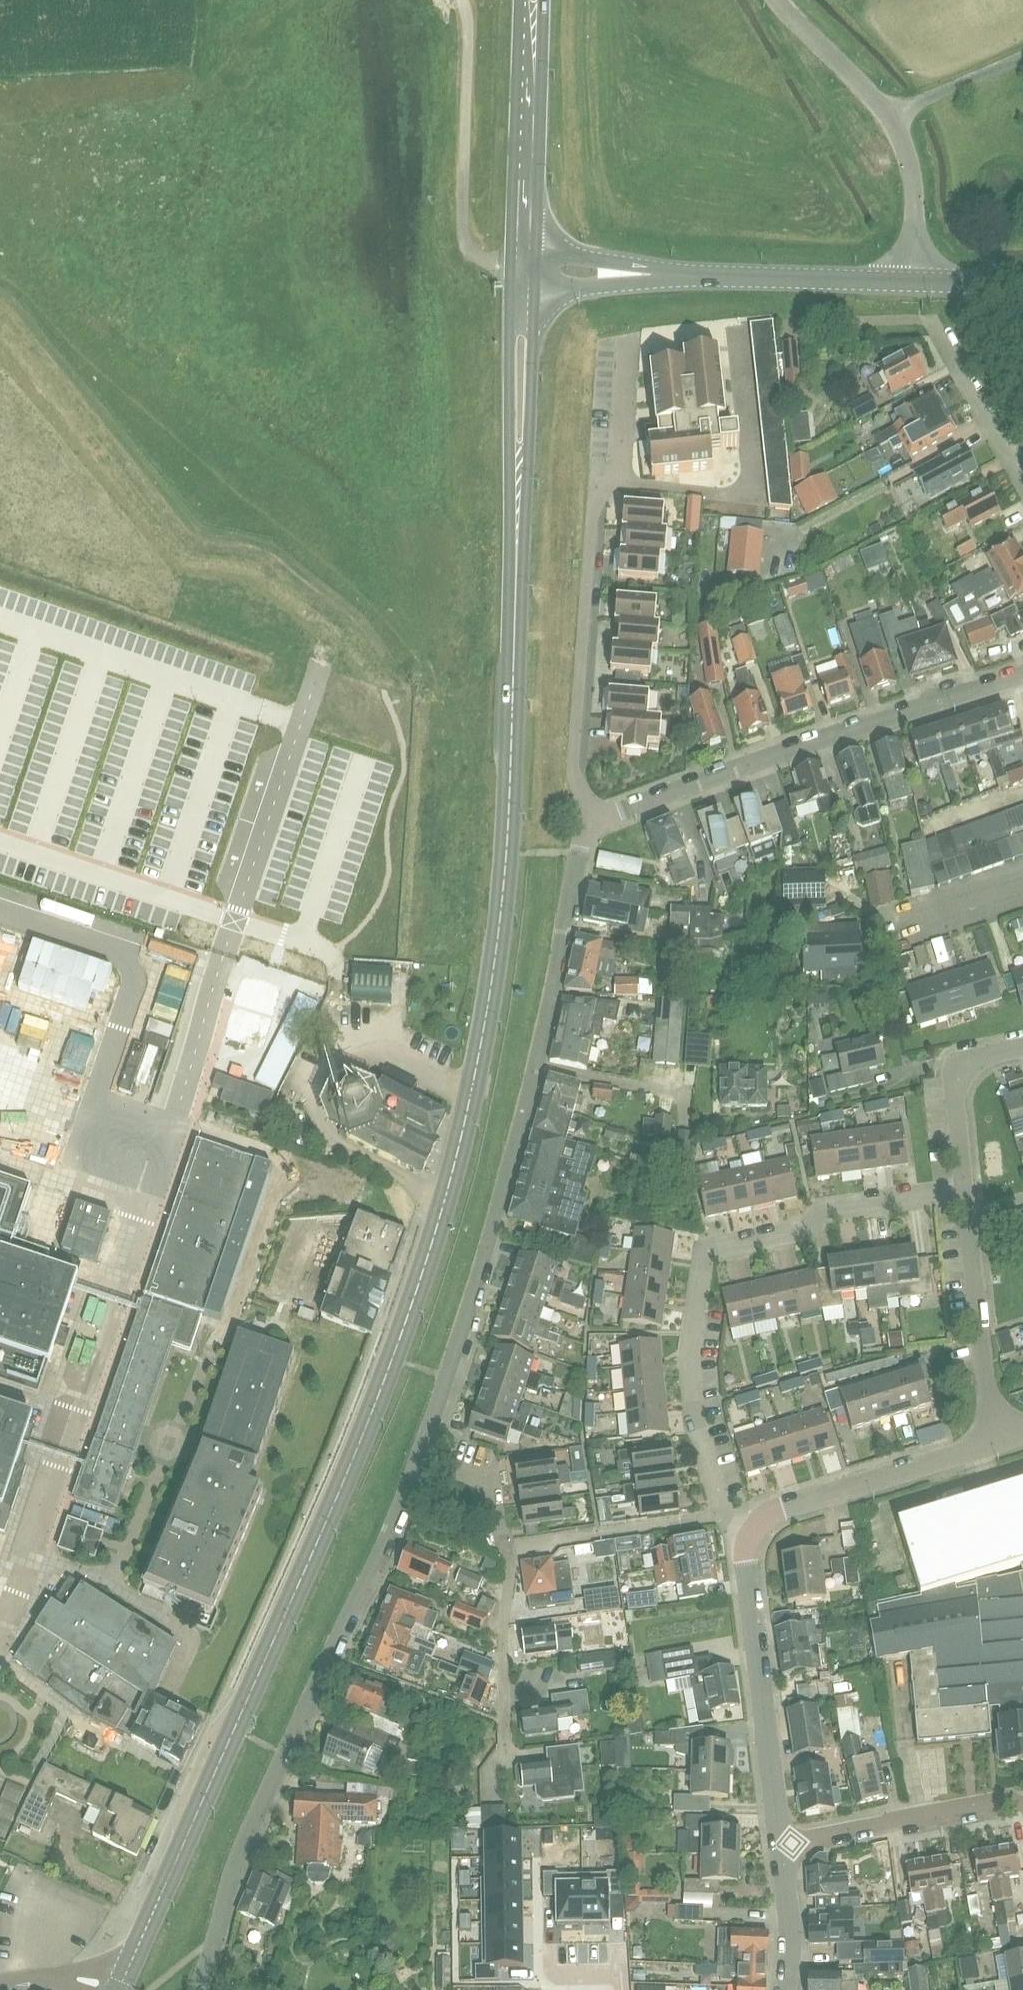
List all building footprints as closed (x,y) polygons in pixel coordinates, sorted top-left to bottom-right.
[(774,335),(773,321),(750,323),(751,337),(774,335)] [(776,349),(774,335),(751,337),(751,340),(753,351),(776,349)] [(781,342),(785,388),(783,388),(784,402),(793,401),(791,389),(800,389),(796,341),(781,342)] [(777,363),(776,349),(753,351),(754,365),(777,363)] [(887,385),(891,394),(925,376),(911,349),(877,367),(881,373),(868,380),(874,392),(887,385)] [(682,354),(683,363),(649,366),(657,439),(648,440),(652,475),(713,469),(711,448),(739,445),(737,430),(720,432),(718,419),(725,418),(717,350),(682,354)] [(779,377),(777,363),(754,365),(756,379),(779,377)] [(780,391),(779,377),(756,379),(758,393),(780,391)] [(874,437),(879,446),(948,409),(938,391),(935,394),(933,390),(904,405),(910,416),(874,437)] [(782,405),(780,391),(758,393),(759,408),(782,405)] [(848,406),(856,421),(877,410),(869,394),(848,406)] [(783,419),(782,405),(759,408),(761,422),(783,419)] [(957,427),(948,409),(879,446),(884,456),(902,447),(908,457),(956,431),(954,429),(957,427)] [(784,433),(783,419),(761,422),(763,436),(784,433)] [(786,447),(784,433),(763,436),(764,450),(786,447)] [(787,462),(786,447),(764,450),(766,464),(787,462)] [(975,470),(963,447),(935,462),(935,463),(914,474),(925,496),(926,496),(928,499),(949,488),(966,479),(964,476),(975,470)] [(791,483),(792,483),(810,481),(808,455),(789,457),(789,462),(790,476),(791,483)] [(789,476),(787,462),(766,464),(768,478),(789,476)] [(790,489),(789,476),(768,478),(769,492),(790,489)] [(836,500),(824,476),(796,490),(808,514),(836,500)] [(792,508),(790,489),(769,492),(771,506),(792,508)] [(998,512),(985,489),(958,504),(939,514),(937,515),(945,530),(946,530),(966,520),(971,527),(998,512)] [(622,528),(667,532),(667,531),(662,531),(664,507),(624,504),(622,528)] [(667,532),(622,528),(622,529),(626,530),(625,552),(620,551),(620,552),(665,556),(667,532)] [(732,530),(728,571),(758,574),(762,533),(732,530)] [(1022,563),(1022,558),(1014,541),(987,555),(996,572),(993,574),(990,569),(973,577),(972,575),(951,586),(957,599),(1022,563)] [(665,556),(620,552),(618,577),(658,580),(658,583),(667,584),(668,575),(659,575),(660,556),(665,557),(665,556)] [(957,599),(963,609),(971,623),(989,616),(980,600),(1004,587),(1010,599),(1022,592),(1022,563),(957,599)] [(823,574),(804,580),(807,592),(826,586),(823,574)] [(807,592),(804,580),(785,585),(788,597),(807,592)] [(616,597),(614,622),(659,626),(659,625),(655,624),(657,600),(616,597)] [(963,609),(957,599),(942,608),(954,629),(971,623),(963,609)] [(949,621),(942,608),(938,601),(928,607),(938,627),(949,621)] [(915,619),(932,670),(942,667),(943,671),(952,668),(951,665),(955,663),(944,630),(932,634),(924,611),(916,603),(911,605),(910,605),(911,606),(915,619)] [(1018,615),(1013,606),(990,618),(997,632),(1005,628),(1010,638),(1022,631),(1022,613),(1018,615)] [(922,674),(932,670),(915,619),(901,623),(897,612),(882,617),(893,651),(900,649),(909,677),(913,676),(914,680),(923,677),(922,674)] [(783,649),(796,644),(786,615),(773,620),(783,649)] [(874,618),(858,623),(869,658),(860,661),(870,690),(894,682),(885,653),(874,618)] [(988,618),(964,627),(972,648),(996,639),(988,618)] [(659,626),(614,622),(614,623),(619,623),(617,645),(612,645),(612,646),(657,649),(659,626)] [(746,635),(743,625),(731,628),(734,640),(732,641),(740,667),(756,661),(748,635),(746,635)] [(834,659),(839,675),(845,673),(849,684),(854,682),(845,654),(846,654),(839,630),(827,633),(834,659)] [(811,635),(815,667),(828,665),(824,634),(811,635)] [(724,680),(716,636),(702,638),(709,682),(724,680)] [(657,649),(612,646),(610,671),(651,674),(652,650),(657,650),(657,649)] [(795,672),(772,679),(777,696),(776,696),(783,720),(811,711),(804,688),(803,688),(801,684),(810,681),(802,657),(791,660),(795,672)] [(743,698),(734,701),(743,732),(768,724),(759,694),(758,694),(752,676),(750,677),(747,667),(734,672),(737,681),(743,698)] [(845,673),(839,675),(819,682),(827,704),(853,696),(849,684),(845,673)] [(611,716),(647,718),(649,694),(609,690),(607,715),(611,716)] [(699,714),(694,716),(703,745),(724,738),(715,709),(716,708),(710,693),(694,698),(699,714)] [(1000,738),(1013,734),(1004,706),(980,713),(992,750),(987,752),(991,765),(996,764),(1001,762),(997,748),(1003,747),(1000,738)] [(979,754),(987,752),(992,750),(980,713),(956,721),(966,749),(977,745),(979,754)] [(661,720),(647,718),(611,716),(610,740),(622,741),(621,753),(647,755),(647,754),(648,743),(658,744),(659,744),(661,720)] [(949,762),(951,768),(958,766),(954,753),(966,749),(956,721),(932,729),(944,764),(949,762)] [(944,764),(932,729),(909,736),(918,764),(919,764),(921,772),(940,766),(944,779),(949,778),(953,777),(950,768),(951,768),(949,762),(944,764)] [(912,795),(906,772),(897,740),(873,747),(882,779),(883,779),(890,802),(912,795)] [(648,743),(647,754),(657,755),(658,744),(648,743)] [(875,806),(869,783),(870,782),(862,752),(837,759),(846,789),(852,787),(860,811),(856,812),(854,817),(857,823),(864,826),(882,821),(877,805),(875,806)] [(997,787),(1003,785),(1001,778),(1005,777),(1001,762),(996,764),(991,765),(997,787)] [(826,784),(819,764),(795,772),(800,788),(788,792),(792,807),(816,799),(821,815),(840,809),(833,782),(826,784)] [(960,801),(953,777),(949,778),(944,779),(949,795),(954,793),(956,802),(960,801)] [(738,818),(736,819),(746,847),(748,846),(755,864),(778,855),(771,838),(783,833),(773,805),(761,810),(756,796),(733,804),(738,818)] [(1015,808),(1022,830),(1022,805),(1015,808)] [(1022,830),(1015,808),(1003,812),(1011,834),(1022,830)] [(746,847),(736,819),(725,823),(720,809),(697,817),(702,832),(699,833),(709,860),(712,859),(714,863),(737,854),(735,851),(746,847)] [(1000,838),(1011,834),(1003,812),(992,817),(1000,838)] [(992,817),(981,821),(988,842),(1000,838),(992,817)] [(694,878),(684,851),(672,819),(646,828),(658,861),(669,857),(674,867),(669,870),(675,886),(694,878)] [(988,842),(981,821),(970,825),(977,846),(988,842)] [(958,829),(966,850),(977,846),(970,825),(958,829)] [(958,829),(947,833),(955,854),(966,850),(958,829)] [(947,833),(936,837),(943,858),(955,854),(947,833)] [(1022,855),(1016,835),(1006,839),(1013,859),(1022,855)] [(924,841),(928,864),(943,858),(936,837),(924,841)] [(1013,859),(1006,839),(996,842),(1003,862),(1013,859)] [(934,887),(928,864),(924,841),(923,842),(900,846),(910,892),(934,887)] [(1003,862),(996,842),(986,846),(992,866),(1003,862)] [(992,866),(986,846),(975,850),(982,870),(992,866)] [(781,852),(781,865),(792,865),(792,848),(781,852)] [(975,850),(965,853),(972,873),(982,870),(975,850)] [(972,873),(965,853),(953,857),(960,877),(972,873)] [(853,858),(858,876),(872,872),(867,854),(853,858)] [(953,857),(942,861),(949,881),(960,877),(953,857)] [(603,860),(601,873),(648,884),(650,870),(603,860)] [(937,885),(949,881),(942,861),(930,865),(937,885)] [(898,902),(898,901),(892,871),(864,877),(871,908),(898,902)] [(783,873),(783,908),(825,908),(825,873),(783,873)] [(605,904),(638,910),(648,912),(651,892),(638,889),(638,886),(621,883),(620,890),(590,885),(586,905),(604,908),(605,904)] [(634,930),(638,910),(605,904),(604,908),(586,905),(583,920),(634,930)] [(842,915),(839,904),(828,908),(832,919),(842,915)] [(689,918),(690,908),(673,906),(671,917),(689,918)] [(709,941),(709,920),(710,916),(710,909),(690,908),(689,918),(689,928),(691,928),(691,941),(695,941),(709,941)] [(709,941),(722,938),(723,917),(710,916),(709,920),(709,941)] [(689,928),(689,918),(671,917),(670,928),(689,928)] [(1012,922),(1014,931),(1022,928),(1022,919),(1012,922)] [(990,941),(987,929),(974,933),(978,945),(990,941)] [(857,935),(802,937),(803,971),(859,969),(857,935)] [(594,976),(609,980),(618,944),(601,941),(577,936),(565,989),(591,990),(594,976)] [(954,952),(950,941),(943,944),(946,954),(954,952)] [(692,983),(718,986),(722,952),(696,950),(692,983)] [(893,959),(897,972),(909,969),(906,955),(893,959)] [(960,971),(972,1008),(999,999),(997,994),(1007,991),(1002,974),(992,977),(987,963),(960,971)] [(351,1001),(391,1003),(393,970),(353,968),(351,1001)] [(1012,972),(1022,1008),(1022,968),(1012,972)] [(933,980),(945,1016),(972,1008),(960,971),(933,980)] [(614,995),(638,995),(651,995),(651,982),(638,982),(638,980),(614,979),(614,995)] [(945,1016),(933,980),(906,988),(918,1025),(945,1016)] [(19,996),(6,993),(0,1018),(0,1044),(8,1046),(19,996)] [(588,1036),(592,1037),(600,1038),(604,1020),(616,1023),(620,1002),(594,1000),(562,998),(556,1029),(573,1031),(571,1037),(587,1039),(588,1036)] [(651,1063),(678,1065),(683,1000),(657,998),(651,1063)] [(228,1016),(223,1030),(252,1041),(258,1026),(228,1016)] [(573,1031),(556,1029),(549,1060),(585,1068),(592,1037),(588,1036),(587,1039),(571,1037),(573,1031)] [(75,1069),(83,1045),(40,1031),(32,1055),(75,1069)] [(710,1067),(712,1036),(700,1035),(698,1066),(710,1067)] [(842,1075),(869,1068),(884,1064),(876,1035),(835,1045),(842,1073),(842,1075)] [(116,1080),(122,1061),(114,1058),(107,1077),(116,1080)] [(14,1078),(17,1067),(0,1062),(0,1074),(14,1078)] [(842,1075),(842,1073),(825,1077),(828,1093),(872,1083),(869,1068),(842,1075)] [(720,1069),(721,1106),(766,1106),(766,1069),(720,1069)] [(1013,1072),(1005,1074),(1008,1085),(1016,1082),(1013,1072)] [(350,1141),(421,1176),(438,1141),(435,1139),(448,1113),(381,1081),(377,1092),(374,1085),(352,1077),(330,1085),(321,1107),(329,1129),(350,1141)] [(547,1077),(542,1095),(562,1102),(559,1113),(570,1115),(571,1116),(574,1105),(579,1106),(582,1097),(577,1095),(579,1086),(547,1077)] [(1022,1136),(1022,1103),(1016,1082),(1008,1085),(1011,1097),(1001,1100),(1014,1139),(1022,1136)] [(594,1084),(592,1098),(610,1101),(612,1087),(594,1084)] [(569,1121),(571,1116),(570,1115),(559,1113),(562,1102),(542,1095),(531,1132),(564,1142),(567,1131),(572,1132),(575,1123),(569,1121)] [(888,1100),(877,1102),(879,1111),(889,1109),(888,1100)] [(879,1111),(877,1102),(864,1105),(866,1114),(879,1111)] [(830,1113),(832,1122),(843,1120),(842,1110),(830,1113)] [(821,1125),(832,1122),(830,1113),(818,1116),(821,1125)] [(656,1115),(654,1137),(670,1138),(672,1118),(656,1115)] [(879,1128),(884,1167),(908,1164),(902,1125),(879,1128)] [(607,1126),(604,1138),(624,1144),(627,1132),(607,1126)] [(757,1130),(760,1139),(771,1137),(769,1127),(757,1130)] [(861,1170),(884,1167),(879,1128),(856,1131),(861,1170)] [(749,1142),(760,1139),(757,1130),(746,1133),(749,1142)] [(833,1135),(838,1174),(861,1170),(856,1131),(833,1135)] [(564,1142),(531,1132),(507,1218),(554,1231),(571,1236),(564,1258),(591,1266),(598,1242),(574,1235),(586,1194),(582,1193),(587,1176),(589,1176),(596,1151),(564,1142)] [(689,1160),(691,1132),(677,1132),(676,1159),(689,1160)] [(838,1174),(833,1135),(809,1138),(815,1177),(838,1174)] [(713,1141),(715,1150),(726,1147),(724,1138),(713,1141)] [(197,1141),(144,1295),(145,1295),(202,1314),(203,1315),(220,1321),(273,1167),(256,1161),(197,1141)] [(704,1153),(715,1150),(713,1141),(701,1144),(704,1153)] [(785,1145),(789,1158),(797,1156),(794,1144),(785,1145)] [(788,1158),(765,1163),(774,1202),(796,1197),(788,1158)] [(751,1207),(774,1202),(765,1163),(742,1168),(751,1207)] [(720,1173),(728,1212),(751,1207),(742,1168),(720,1173)] [(728,1212),(720,1173),(697,1178),(705,1217),(728,1212)] [(37,1394),(47,1363),(48,1363),(76,1279),(6,1255),(29,1184),(0,1174),(0,1381),(37,1394)] [(623,1224),(628,1197),(593,1190),(588,1218),(623,1224)] [(394,1270),(407,1232),(358,1214),(344,1252),(347,1253),(344,1260),(342,1259),(321,1316),(371,1334),(391,1277),(389,1276),(391,1269),(394,1270)] [(632,1251),(670,1257),(674,1233),(635,1228),(632,1251)] [(601,1247),(610,1248),(610,1245),(612,1237),(602,1235),(601,1247)] [(608,1260),(610,1248),(601,1247),(599,1259),(608,1260)] [(892,1251),(899,1298),(932,1293),(928,1257),(915,1259),(914,1248),(892,1251)] [(628,1274),(667,1280),(670,1257),(632,1251),(628,1274)] [(886,1299),(899,1298),(892,1251),(870,1254),(878,1308),(887,1307),(886,1299)] [(512,1275),(562,1291),(564,1283),(552,1279),(556,1267),(519,1254),(512,1275)] [(847,1257),(852,1292),(868,1290),(870,1309),(878,1308),(870,1254),(847,1257)] [(828,1268),(813,1271),(821,1309),(842,1306),(841,1293),(852,1292),(847,1257),(827,1259),(828,1268)] [(790,1276),(798,1314),(821,1309),(813,1271),(790,1276)] [(628,1274),(625,1297),(664,1303),(667,1280),(628,1274)] [(505,1296),(542,1308),(546,1296),(559,1301),(562,1291),(512,1275),(505,1296)] [(776,1319),(798,1314),(790,1276),(767,1281),(776,1319)] [(596,1280),(594,1293),(603,1294),(604,1292),(605,1283),(596,1280)] [(753,1324),(776,1319),(767,1281),(744,1286),(753,1324)] [(605,1283),(604,1292),(614,1293),(615,1283),(605,1282),(605,1283)] [(753,1324),(744,1286),(721,1291),(730,1329),(753,1324)] [(603,1294),(594,1293),(592,1304),(601,1306),(603,1294)] [(142,1300),(74,1502),(114,1515),(171,1344),(189,1350),(202,1314),(145,1295),(142,1301),(142,1300)] [(538,1320),(542,1308),(505,1296),(499,1316),(548,1332),(550,1325),(538,1320)] [(664,1303),(625,1297),(621,1320),(660,1326),(664,1303)] [(556,1345),(558,1337),(548,1332),(499,1316),(491,1337),(528,1350),(533,1337),(556,1345)] [(594,1325),(604,1326),(604,1316),(594,1316),(594,1325)] [(857,1324),(849,1325),(851,1336),(859,1335),(857,1324)] [(889,1334),(890,1347),(904,1345),(902,1332),(889,1334)] [(254,1463),(256,1464),(294,1352),(238,1333),(201,1445),(204,1446),(202,1449),(196,1446),(192,1457),(198,1459),(197,1463),(194,1461),(143,1583),(211,1612),(262,1490),(246,1483),(248,1478),(250,1479),(255,1469),(252,1468),(254,1463)] [(618,1344),(621,1367),(660,1363),(658,1340),(618,1344)] [(497,1348),(490,1368),(538,1385),(541,1376),(530,1373),(534,1360),(497,1348)] [(893,1357),(870,1364),(872,1372),(896,1366),(893,1357)] [(587,1358),(587,1368),(596,1368),(596,1366),(597,1358),(587,1358)] [(809,1361),(811,1370),(822,1367),(820,1358),(809,1361)] [(799,1374),(811,1370),(809,1361),(797,1365),(799,1374)] [(1005,1375),(1013,1372),(1010,1361),(1001,1364),(1005,1375)] [(931,1390),(923,1362),(824,1393),(830,1411),(844,1407),(851,1430),(930,1405),(926,1391),(931,1390)] [(662,1386),(660,1363),(621,1367),(623,1390),(662,1386)] [(847,1379),(872,1372),(870,1364),(845,1370),(847,1379)] [(539,1385),(538,1385),(490,1368),(482,1390),(519,1402),(524,1389),(536,1393),(539,1385)] [(595,1382),(596,1368),(587,1368),(586,1381),(595,1382)] [(847,1379),(845,1370),(825,1376),(827,1384),(847,1379)] [(765,1375),(767,1384),(778,1380),(776,1372),(765,1375)] [(821,1384),(818,1373),(808,1376),(812,1387),(821,1384)] [(755,1387),(767,1384),(765,1375),(753,1379),(755,1387)] [(791,1382),(793,1390),(804,1387),(802,1378),(791,1382)] [(781,1394),(793,1390),(791,1382),(779,1385),(781,1394)] [(623,1390),(625,1414),(665,1409),(662,1386),(623,1390)] [(516,1413),(519,1402),(482,1390),(476,1409),(525,1426),(528,1418),(516,1413)] [(758,1392),(747,1395),(749,1403),(760,1400),(758,1392)] [(749,1403),(747,1395),(735,1399),(737,1407),(749,1403)] [(753,1414),(762,1411),(759,1401),(750,1403),(753,1414)] [(585,1404),(585,1416),(594,1417),(595,1405),(585,1404)] [(16,1463),(30,1419),(0,1409),(0,1509),(16,1463)] [(525,1426),(476,1409),(468,1430),(505,1443),(510,1430),(523,1435),(539,1440),(542,1432),(525,1426)] [(667,1433),(665,1409),(625,1414),(628,1437),(667,1433)] [(801,1416),(812,1453),(835,1447),(823,1409),(801,1416)] [(594,1417),(585,1416),(584,1428),(594,1429),(594,1417)] [(790,1460),(812,1453),(801,1416),(779,1422),(790,1460)] [(756,1429),(768,1467),(790,1460),(779,1422),(756,1429)] [(768,1467),(756,1429),(734,1436),(745,1474),(768,1467)] [(588,1441),(589,1450),(602,1448),(601,1439),(588,1441)] [(633,1472),(672,1467),(669,1444),(630,1449),(618,1452),(619,1462),(632,1461),(633,1472)] [(514,1461),(517,1483),(567,1475),(566,1466),(554,1468),(552,1455),(514,1461)] [(598,1466),(595,1469),(595,1474),(599,1476),(603,1476),(606,1472),(605,1468),(602,1466),(598,1466)] [(672,1467),(633,1472),(635,1485),(623,1486),(625,1495),(675,1488),(672,1467)] [(567,1475),(517,1483),(520,1504),(559,1498),(557,1485),(569,1484),(567,1475)] [(593,1479),(595,1490),(606,1489),(604,1477),(593,1479)] [(910,1655),(917,1743),(990,1736),(987,1702),(998,1701),(1022,1699),(1022,1574),(1019,1574),(1019,1573),(955,1588),(955,1585),(1020,1566),(1022,1573),(1022,1482),(898,1521),(920,1593),(867,1604),(876,1661),(910,1655)] [(675,1488),(625,1495),(610,1497),(612,1506),(627,1504),(626,1503),(637,1501),(639,1515),(677,1510),(675,1488)] [(559,1498),(520,1504),(524,1526),(562,1520),(574,1518),(572,1509),(561,1510),(559,1498)] [(102,1532),(87,1527),(88,1526),(67,1519),(57,1549),(78,1556),(79,1552),(94,1558),(102,1532)] [(651,1550),(654,1568),(672,1565),(680,1558),(695,1555),(698,1567),(714,1565),(708,1535),(668,1542),(669,1547),(651,1550)] [(401,1557),(398,1564),(400,1566),(398,1570),(427,1583),(443,1589),(450,1572),(452,1566),(453,1566),(438,1559),(409,1546),(404,1557),(401,1557)] [(857,1558),(855,1547),(846,1548),(847,1559),(832,1561),(833,1574),(844,1572),(857,1570),(856,1558),(857,1558)] [(782,1556),(785,1579),(822,1574),(820,1551),(782,1556)] [(672,1565),(654,1568),(658,1587),(676,1584),(679,1599),(704,1594),(703,1584),(717,1582),(714,1565),(698,1567),(695,1555),(680,1558),(672,1565)] [(529,1609),(545,1606),(575,1602),(569,1564),(552,1567),(551,1558),(521,1562),(526,1596),(527,1596),(529,1609)] [(460,1569),(457,1576),(455,1582),(465,1586),(478,1591),(478,1590),(482,1578),(460,1569)] [(844,1572),(846,1585),(859,1584),(857,1570),(844,1572)] [(822,1574),(785,1579),(788,1602),(825,1597),(822,1574)] [(82,1715),(152,1749),(153,1748),(179,1761),(179,1762),(180,1763),(200,1722),(151,1698),(177,1646),(69,1577),(15,1661),(82,1715)] [(620,1610),(617,1587),(584,1592),(587,1614),(620,1610)] [(390,1590),(381,1611),(431,1631),(437,1614),(427,1610),(430,1602),(415,1596),(413,1599),(390,1590)] [(626,1595),(627,1610),(656,1605),(655,1591),(626,1595)] [(497,1601),(483,1595),(478,1604),(492,1611),(497,1601)] [(486,1613),(476,1609),(476,1611),(457,1602),(449,1619),(479,1631),(486,1613)] [(431,1631),(381,1611),(372,1636),(411,1651),(411,1652),(450,1665),(455,1654),(426,1643),(431,1631)] [(789,1611),(777,1612),(778,1623),(790,1622),(789,1611)] [(778,1651),(818,1646),(825,1645),(823,1629),(816,1631),(814,1620),(803,1621),(804,1625),(775,1628),(778,1651)] [(524,1655),(556,1651),(555,1641),(572,1638),(571,1624),(553,1627),(521,1631),(524,1655)] [(255,1650),(264,1654),(272,1633),(263,1630),(255,1650)] [(409,1657),(411,1652),(411,1651),(372,1636),(362,1662),(387,1671),(389,1665),(403,1671),(404,1667),(415,1671),(419,1661),(409,1657)] [(820,1659),(818,1646),(778,1651),(781,1674),(812,1669),(813,1674),(818,1673),(820,1681),(808,1682),(810,1701),(833,1699),(830,1672),(822,1673),(822,1670),(825,1669),(825,1659),(820,1659)] [(580,1673),(622,1668),(620,1653),(578,1659),(580,1673)] [(694,1659),(663,1665),(666,1681),(689,1677),(691,1687),(697,1712),(698,1723),(712,1720),(710,1710),(739,1705),(732,1668),(713,1671),(696,1674),(694,1659)] [(456,1699),(478,1707),(489,1683),(466,1673),(456,1699)] [(364,1726),(394,1739),(399,1726),(388,1722),(392,1713),(391,1713),(399,1695),(387,1691),(388,1690),(375,1685),(374,1687),(355,1679),(345,1703),(370,1714),(364,1726)] [(554,1721),(588,1716),(585,1691),(550,1696),(552,1708),(521,1712),(524,1737),(556,1733),(554,1721)] [(998,1701),(1001,1735),(998,1735),(1000,1762),(1022,1760),(1022,1699),(998,1701)] [(399,1726),(405,1738),(426,1728),(415,1705),(393,1716),(399,1726)] [(817,1705),(787,1709),(794,1754),(823,1750),(817,1705)] [(849,1739),(868,1736),(864,1708),(845,1711),(849,1739)] [(629,1736),(643,1733),(641,1722),(627,1724),(629,1736)] [(394,1739),(364,1726),(358,1724),(352,1737),(334,1729),(323,1755),(360,1771),(371,1745),(404,1759),(411,1746),(394,1739)] [(655,1731),(655,1745),(685,1746),(686,1733),(655,1731)] [(862,1753),(859,1738),(841,1742),(849,1772),(857,1804),(888,1796),(880,1765),(877,1755),(869,1756),(867,1752),(862,1753)] [(89,1756),(93,1746),(85,1742),(80,1751),(89,1756)] [(614,1742),(600,1743),(602,1767),(616,1766),(614,1742)] [(692,1770),(728,1771),(729,1745),(693,1744),(692,1770)] [(521,1771),(515,1772),(517,1787),(535,1785),(536,1796),(542,1801),(574,1797),(572,1780),(582,1780),(579,1746),(546,1749),(547,1762),(521,1765),(521,1771)] [(586,1748),(587,1765),(600,1765),(600,1748),(586,1748)] [(421,1763),(407,1760),(404,1774),(418,1777),(421,1763)] [(153,1816),(96,1789),(45,1765),(23,1805),(16,1822),(39,1832),(56,1794),(87,1808),(88,1806),(90,1807),(101,1812),(94,1827),(91,1834),(135,1855),(153,1816)] [(832,1806),(841,1805),(838,1787),(829,1788),(826,1766),(796,1770),(802,1812),(832,1808),(832,1806)] [(933,1767),(933,1778),(952,1779),(952,1768),(933,1767)] [(727,1797),(728,1771),(692,1770),(691,1796),(673,1794),(673,1811),(709,1812),(709,1797),(727,1797)] [(376,1825),(376,1799),(295,1794),(294,1819),(299,1819),(297,1865),(307,1866),(306,1877),(311,1884),(323,1884),(329,1878),(330,1867),(338,1867),(341,1830),(343,1830),(343,1823),(376,1825)] [(410,1814),(420,1815),(420,1804),(416,1803),(416,1801),(411,1800),(410,1814)] [(599,1806),(600,1824),(618,1823),(618,1806),(599,1806)] [(702,1854),(702,1855),(738,1856),(739,1830),(722,1829),(722,1817),(686,1816),(686,1828),(690,1829),(689,1854),(702,1854)] [(456,1829),(444,1829),(444,1837),(456,1837),(456,1829)] [(553,1831),(543,1831),(544,1845),(554,1844),(553,1831)] [(485,1857),(521,1857),(520,1834),(484,1835),(485,1857)] [(1015,1845),(995,1849),(1002,1901),(1012,1899),(1009,1877),(1020,1875),(1015,1845)] [(971,1853),(976,1883),(989,1881),(993,1902),(994,1902),(997,1927),(1007,1925),(1005,1915),(1002,1903),(1002,1901),(995,1849),(971,1853)] [(815,1896),(815,1909),(852,1909),(859,1909),(859,1907),(875,1906),(875,1900),(864,1900),(864,1892),(847,1893),(847,1880),(846,1867),(831,1867),(826,1867),(826,1854),(819,1854),(810,1861),(810,1868),(806,1868),(807,1896),(815,1896)] [(682,1907),(701,1907),(710,1907),(711,1894),(718,1894),(719,1881),(737,1882),(738,1856),(702,1855),(701,1880),(682,1880),(682,1907)] [(485,1879),(521,1878),(521,1857),(485,1857),(485,1879)] [(948,1857),(927,1861),(939,1928),(947,1926),(945,1911),(943,1889),(954,1887),(948,1857)] [(929,1930),(939,1928),(927,1861),(905,1865),(910,1895),(923,1893),(926,1914),(929,1930)] [(265,1879),(253,1874),(238,1912),(259,1920),(274,1926),(289,1889),(288,1888),(291,1880),(269,1870),(265,1879)] [(471,1879),(471,1871),(459,1871),(459,1879),(471,1879)] [(582,1879),(583,1924),(609,1924),(608,1896),(621,1896),(620,1871),(606,1871),(606,1878),(582,1879)] [(556,1897),(556,1924),(583,1924),(582,1879),(557,1879),(557,1872),(543,1873),(544,1897),(556,1897)] [(481,1901),(521,1900),(521,1878),(485,1879),(481,1879),(481,1901)] [(471,1887),(471,1879),(459,1879),(459,1887),(471,1887)] [(632,1911),(639,1905),(639,1897),(626,1897),(626,1911),(632,1911)] [(481,1922),(522,1921),(521,1900),(481,1901),(481,1922)] [(901,1923),(911,1921),(909,1901),(898,1902),(901,1923)] [(1013,1901),(1002,1903),(1005,1915),(1015,1913),(1013,1901)] [(701,1907),(682,1907),(673,1906),(673,1922),(701,1923),(701,1907)] [(719,1909),(721,1922),(742,1919),(740,1906),(719,1909)] [(852,1916),(852,1909),(815,1909),(816,1916),(808,1916),(809,1944),(840,1943),(852,1943),(852,1916)] [(460,1915),(460,1923),(472,1923),(472,1915),(460,1915)] [(482,1943),(522,1943),(522,1921),(481,1922),(482,1943)] [(630,1935),(630,1922),(611,1922),(611,1935),(630,1935)] [(472,1923),(460,1923),(460,1931),(472,1931),(472,1923)] [(1000,1947),(1009,1945),(1007,1925),(997,1927),(1000,1947)] [(737,1967),(765,1968),(767,1933),(731,1931),(731,1930),(719,1929),(717,1966),(720,1966),(737,1967)] [(864,1965),(904,1962),(903,1942),(862,1944),(864,1965)] [(522,1943),(482,1943),(482,1965),(475,1965),(475,1981),(500,1981),(500,1967),(522,1966),(522,1943)] [(1009,1979),(1022,1977),(1022,1952),(1005,1955),(1006,1956),(1009,1979)] [(436,1989),(450,1989),(449,1958),(436,1957),(436,1989)] [(960,1960),(962,1971),(979,1968),(977,1957),(960,1960)] [(864,1965),(853,1965),(853,1972),(839,1973),(839,1976),(807,1976),(807,1989),(858,1989),(858,1983),(855,1983),(854,1976),(903,1974),(902,1964),(904,1964),(904,1962),(864,1965)] [(696,1966),(696,1973),(715,1974),(716,1965),(696,1964),(696,1966)] [(737,1967),(720,1966),(720,1981),(736,1982),(736,1983),(764,1985),(765,1968),(737,1967)] [(924,1966),(907,1969),(910,1989),(927,1989),(924,1966)] [(645,1971),(633,1971),(633,1981),(645,1981),(645,1971)] [(1009,1979),(1011,1989),(1022,1989),(1022,1977),(1009,1979)]
